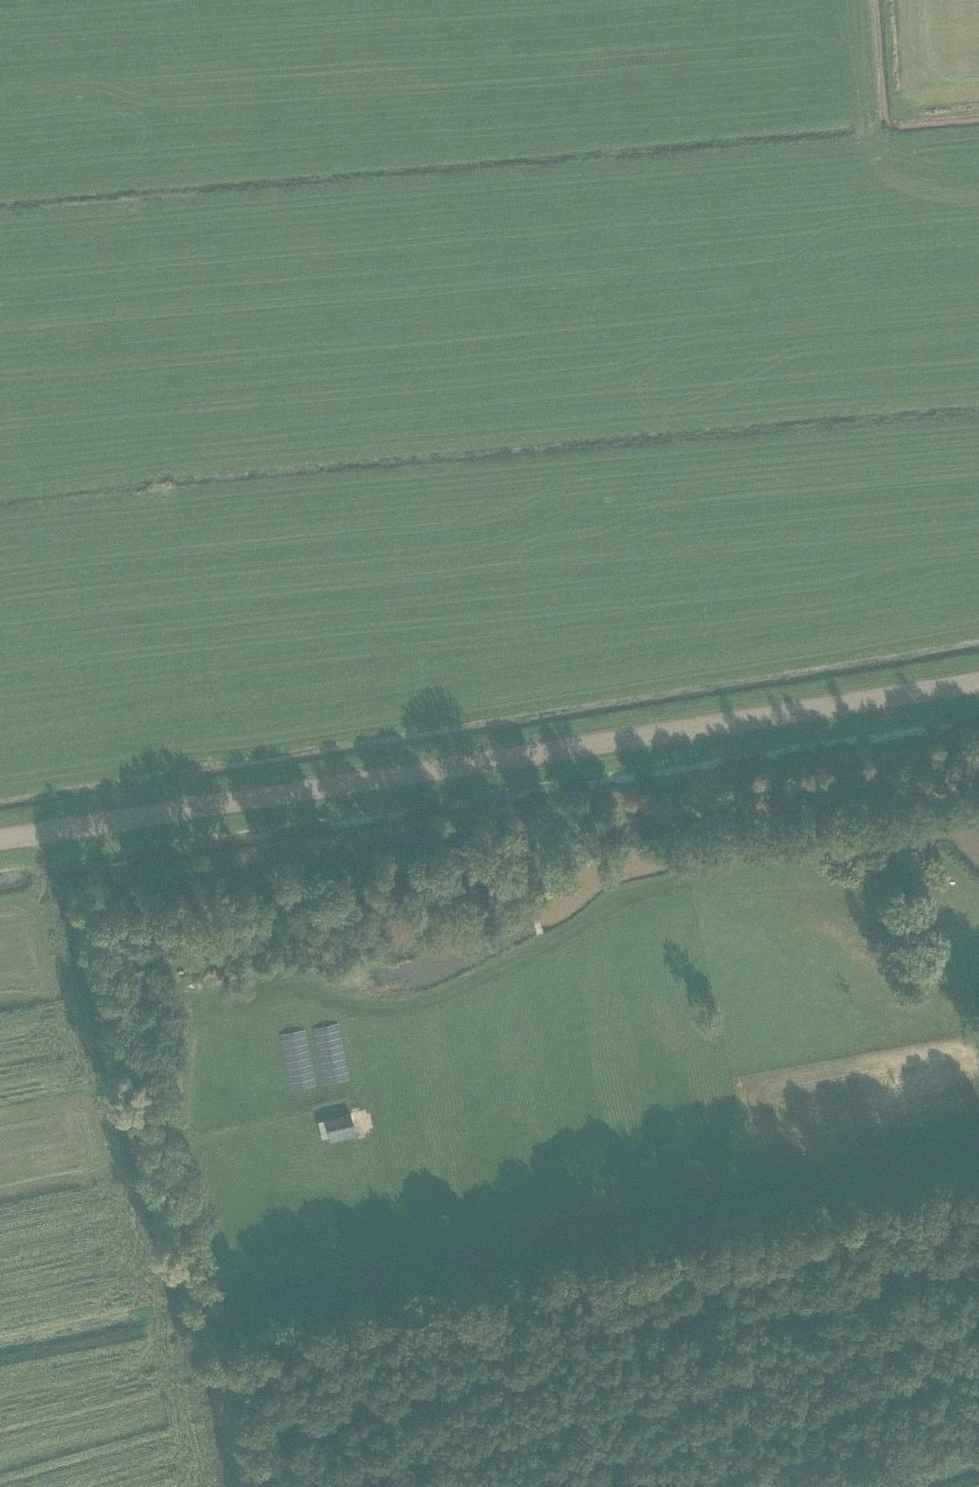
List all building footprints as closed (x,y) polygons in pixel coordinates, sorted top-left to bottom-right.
[(192,940),(179,945),(183,954),(195,950),(192,940)] [(356,1134),(351,1111),(326,1117),(331,1139),(356,1134)]
